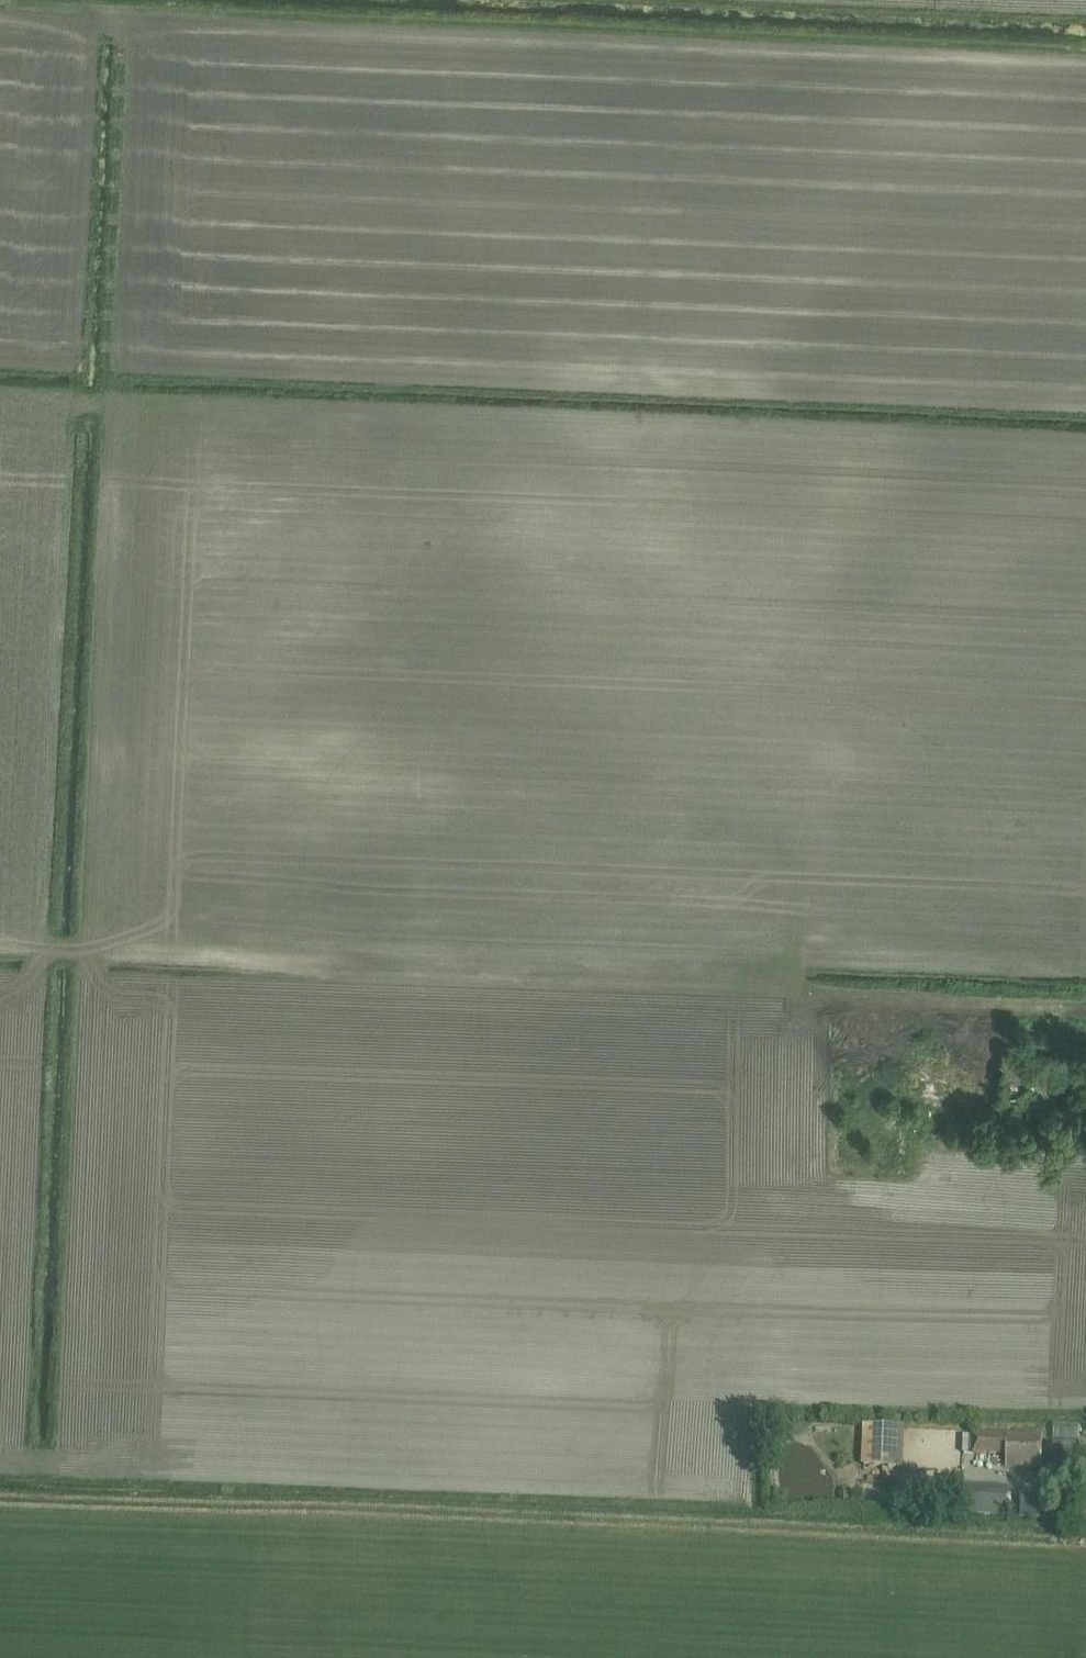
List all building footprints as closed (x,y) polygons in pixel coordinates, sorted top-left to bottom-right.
[(1007,1112),(1022,1113),(1022,1104),(1052,1106),(1054,1053),(1007,1051),(1006,1081),(1008,1081),(1007,1112)] [(900,1467),(901,1427),(884,1427),(882,1466),(900,1467)] [(972,1432),(972,1452),(1007,1453),(1007,1467),(1041,1468),(1042,1434),(972,1432)] [(961,1486),(961,1516),(1007,1517),(1008,1487),(961,1486)] [(906,1505),(907,1495),(888,1493),(887,1503),(906,1505)] [(1021,1499),(1020,1517),(1056,1518),(1056,1500),(1021,1499)]
